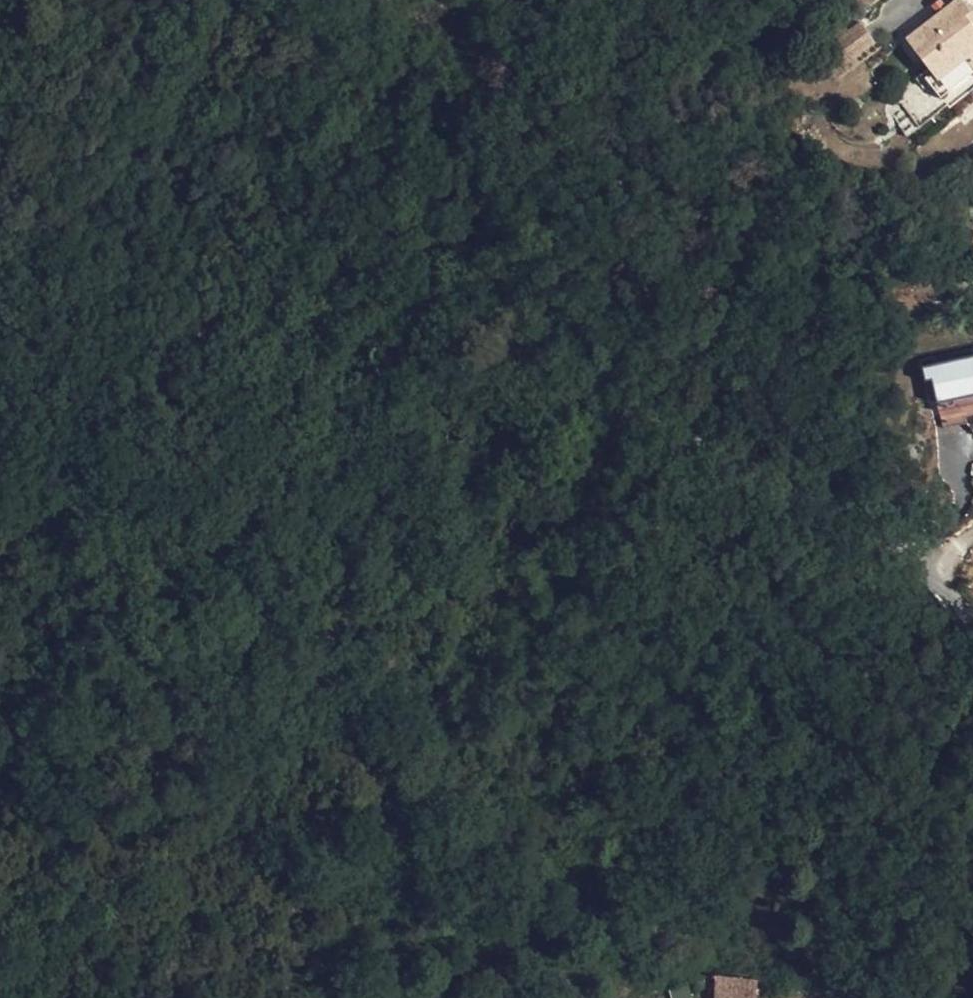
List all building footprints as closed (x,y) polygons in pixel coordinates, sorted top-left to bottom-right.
[(970,11),(961,0),(959,0),(907,39),(933,73),(937,79),(972,52),(972,26),(972,24),(965,15),(970,11)] [(970,11),(965,15),(972,24),(972,23),(972,15),(970,11)] [(857,20),(833,37),(850,60),(874,43),(857,20)] [(833,37),(826,42),(844,66),(850,60),(833,37)] [(940,95),(972,70),(971,67),(972,66),(972,52),(937,79),(933,73),(926,78),(940,95)] [(928,361),(932,399),(972,394),(972,356),(928,361)] [(711,974),(695,979),(698,991),(717,986),(755,989),(758,978),(732,973),(711,974)]
